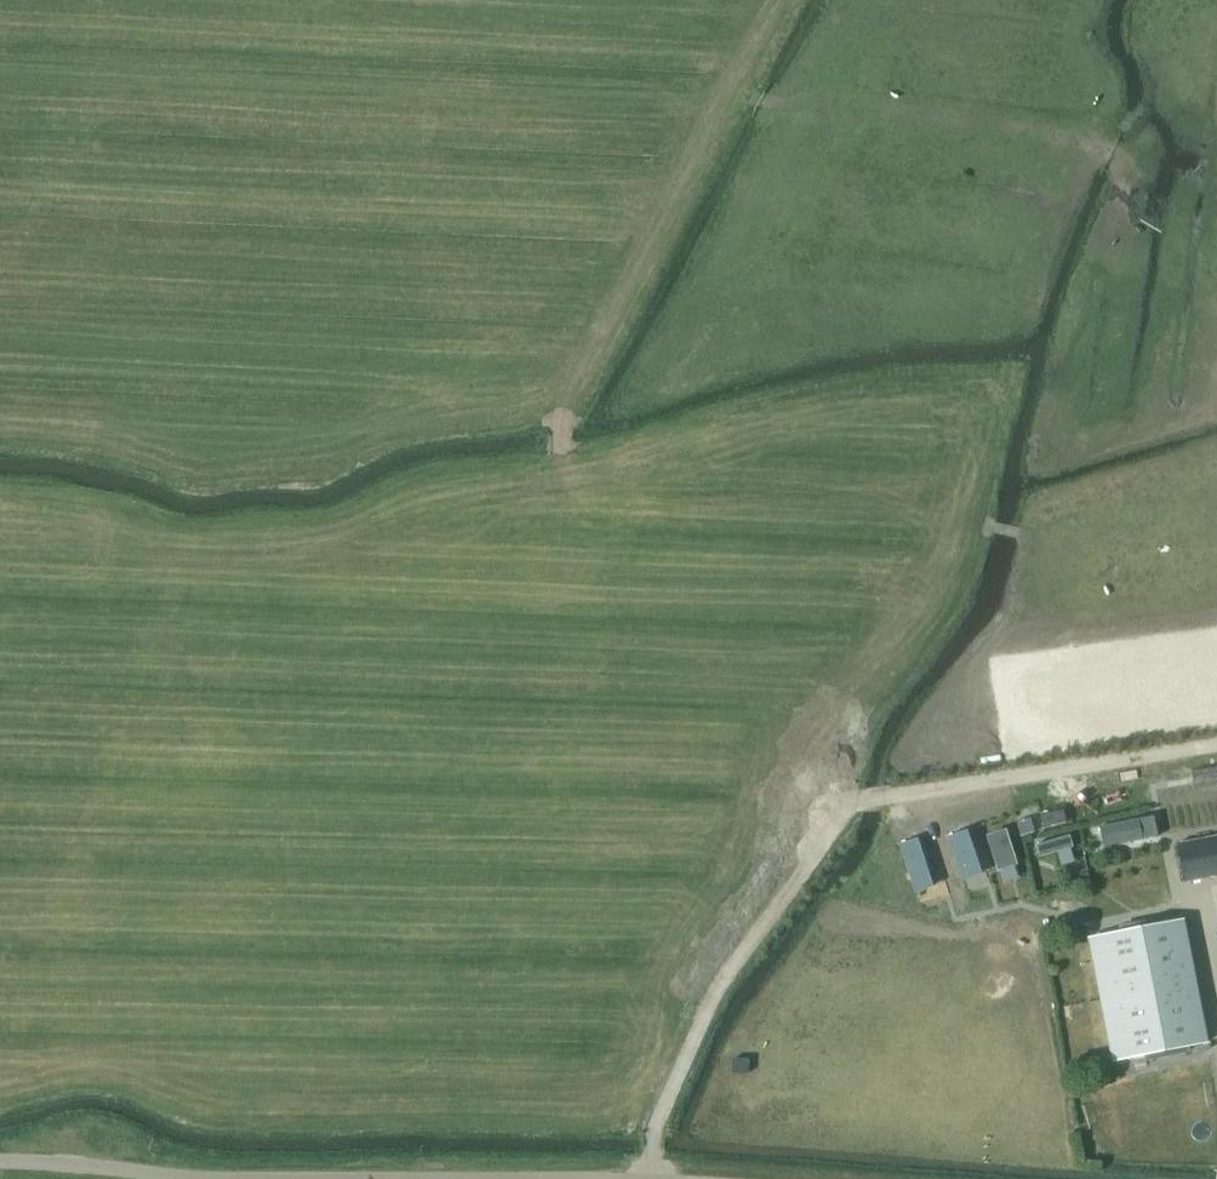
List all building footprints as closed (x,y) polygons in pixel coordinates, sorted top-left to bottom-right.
[(1155,815),(1101,826),(1105,846),(1159,835),(1155,815)] [(1031,817),(1017,821),(1022,835),(1036,831),(1031,817)] [(964,879),(983,872),(975,850),(979,849),(972,829),(949,836),(964,879)] [(1000,869),(1018,864),(1007,830),(990,836),(1000,869)] [(1038,845),(1041,856),(1075,846),(1071,835),(1038,845)] [(1186,881),(1216,876),(1216,836),(1179,843),(1186,881)] [(923,851),(927,850),(922,837),(901,844),(917,891),(934,885),(923,851)] [(1207,1042),(1185,920),(1105,935),(1127,1057),(1207,1042)]
